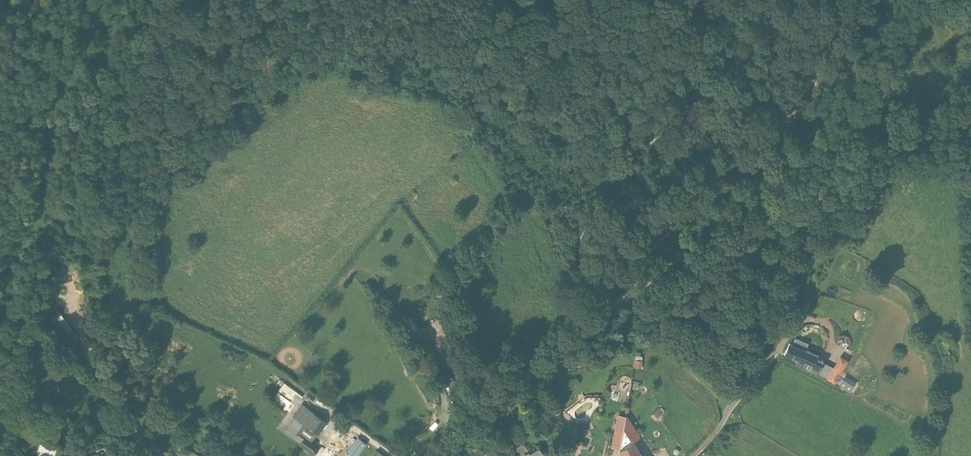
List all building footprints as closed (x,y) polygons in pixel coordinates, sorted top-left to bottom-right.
[(418,328),(412,318),(397,327),(403,337),(418,328)] [(811,352),(790,343),(784,354),(792,358),(796,360),(795,362),(804,366),(804,367),(819,373),(824,361),(818,358),(819,355),(811,351),(811,352)] [(840,356),(827,379),(835,383),(848,361),(840,356)] [(851,391),(857,381),(846,374),(840,384),(851,391)] [(459,394),(450,377),(444,380),(453,397),(459,394)] [(620,381),(620,390),(629,391),(630,381),(620,381)] [(291,401),(278,392),(271,400),(285,409),(291,401)] [(299,402),(301,398),(295,393),(292,397),(299,402)] [(324,420),(302,404),(294,415),(299,419),(290,431),(302,440),(299,444),(311,453),(317,445),(311,440),(317,432),(316,430),(317,428),(321,430),(327,423),(324,420)] [(657,409),(650,415),(655,420),(661,414),(657,409)] [(626,416),(624,425),(620,449),(633,441),(640,436),(627,415),(626,416)] [(616,423),(612,448),(620,449),(624,425),(617,424),(617,423),(616,423)] [(358,436),(347,451),(353,455),(358,455),(367,444),(358,436)] [(633,441),(620,449),(624,455),(637,455),(641,454),(633,441)] [(323,455),(331,455),(334,452),(322,443),(316,451),(323,455)] [(485,450),(478,444),(468,455),(480,455),(485,450)] [(539,447),(526,455),(545,455),(539,447)]
